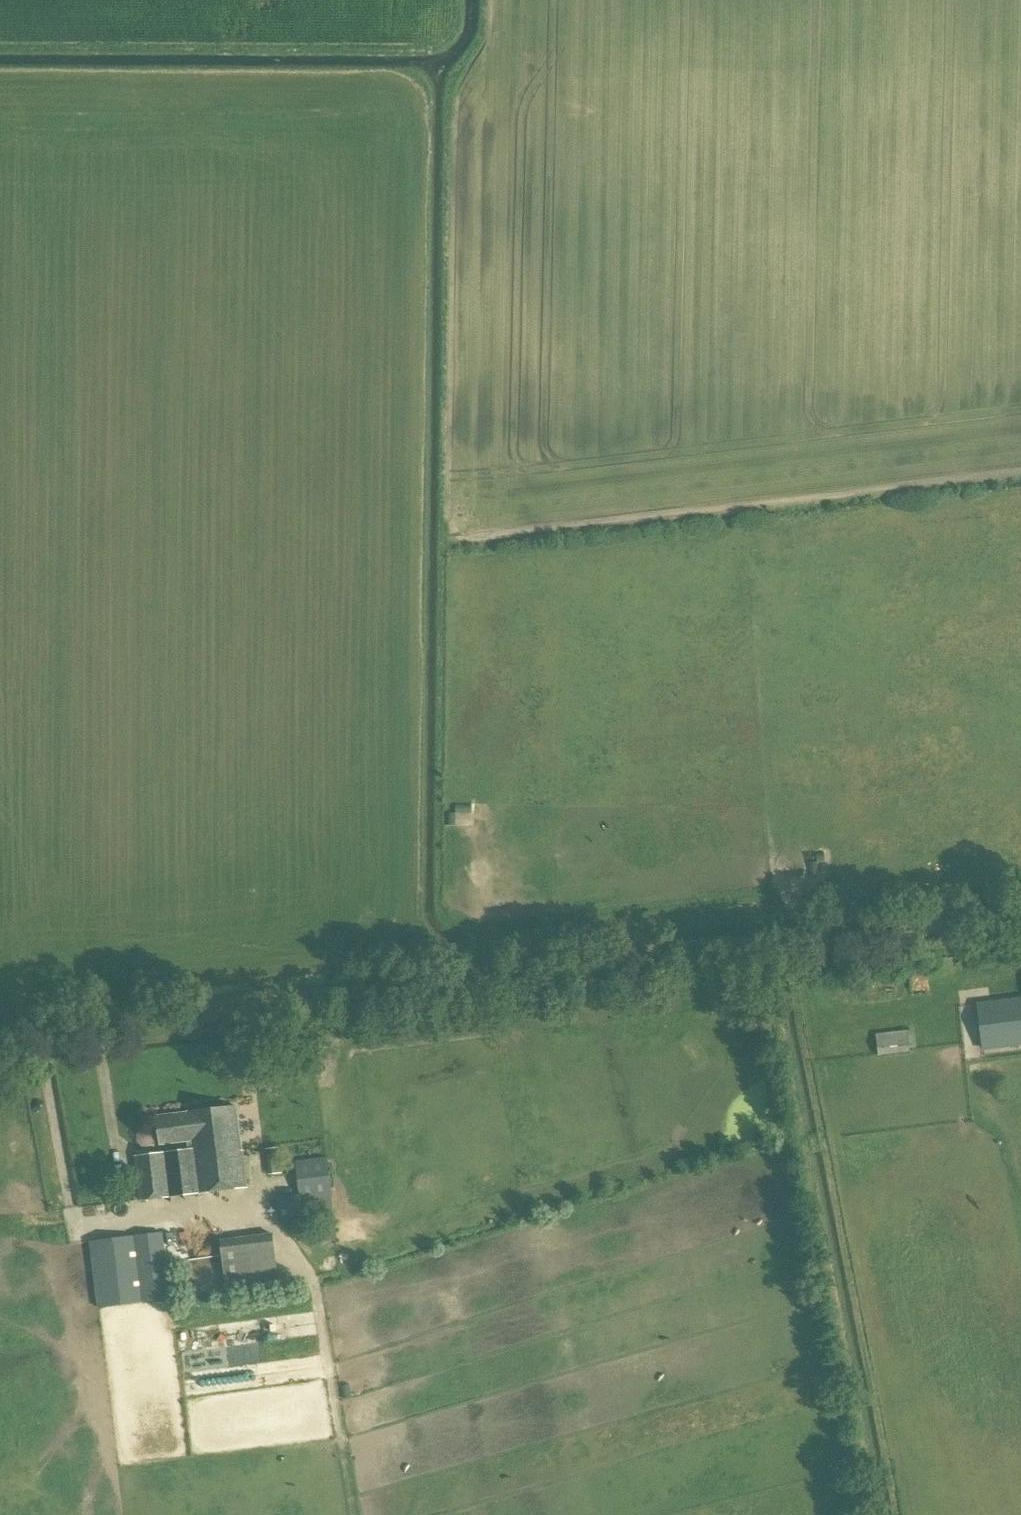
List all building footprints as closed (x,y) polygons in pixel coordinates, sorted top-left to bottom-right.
[(977,1003),(983,1050),(1020,1045),(1020,1004),(1020,997),(977,1003)] [(878,1056),(910,1052),(908,1031),(875,1035),(878,1056)] [(189,1141),(190,1150),(196,1194),(247,1188),(236,1106),(188,1112),(188,1113),(156,1117),(160,1145),(189,1141)] [(141,1202),(196,1194),(190,1150),(135,1157),(141,1202)] [(304,1222),(301,1202),(332,1198),(327,1157),(295,1161),(299,1196),(277,1199),(279,1219),(282,1218),(282,1224),(304,1222)] [(99,1310),(172,1300),(163,1234),(90,1244),(99,1310)] [(226,1294),(279,1287),(273,1234),(220,1240),(226,1294)]
